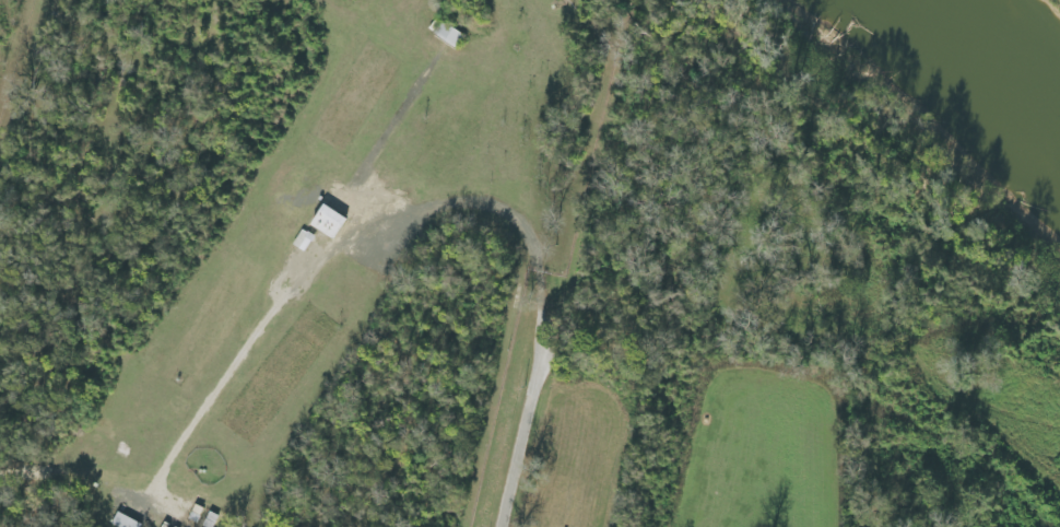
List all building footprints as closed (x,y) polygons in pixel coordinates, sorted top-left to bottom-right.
[(435,34),(459,49),(467,36),(444,20),(435,34)] [(348,217),(325,205),(314,226),(337,238),(348,217)] [(297,242),(306,247),(313,235),(304,229),(297,242)] [(120,512),(114,525),(119,526),(142,526),(144,524),(120,512)]
